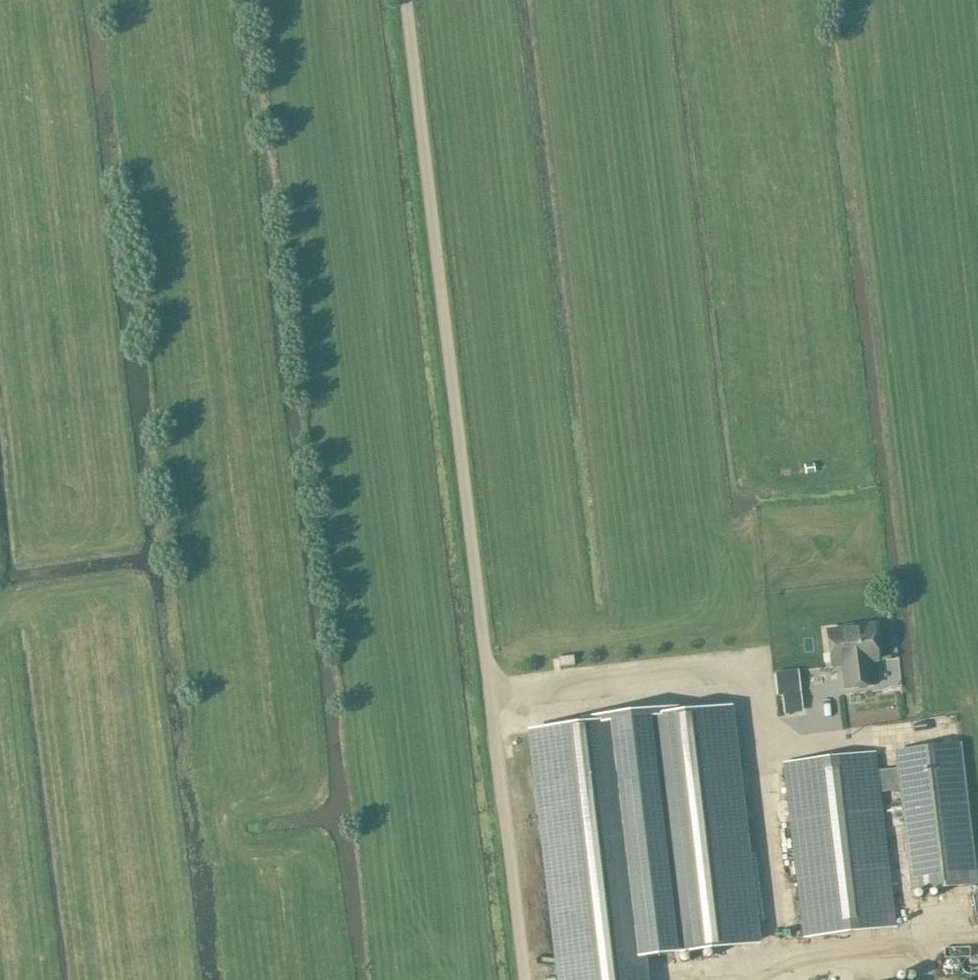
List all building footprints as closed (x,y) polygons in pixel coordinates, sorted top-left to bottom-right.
[(874,625),(827,630),(831,666),(843,664),(845,688),(873,685),(870,661),(878,660),(874,625)] [(787,671),(776,672),(778,695),(783,695),(789,694),(787,671)] [(783,695),(785,714),(802,712),(800,693),(789,694),(783,695)] [(527,730),(556,979),(649,979),(647,957),(760,944),(732,705),(679,711),(678,706),(580,718),(581,723),(527,730)] [(960,743),(895,751),(912,892),(977,884),(960,743)] [(875,753),(783,765),(804,937),(896,926),(875,753)]
